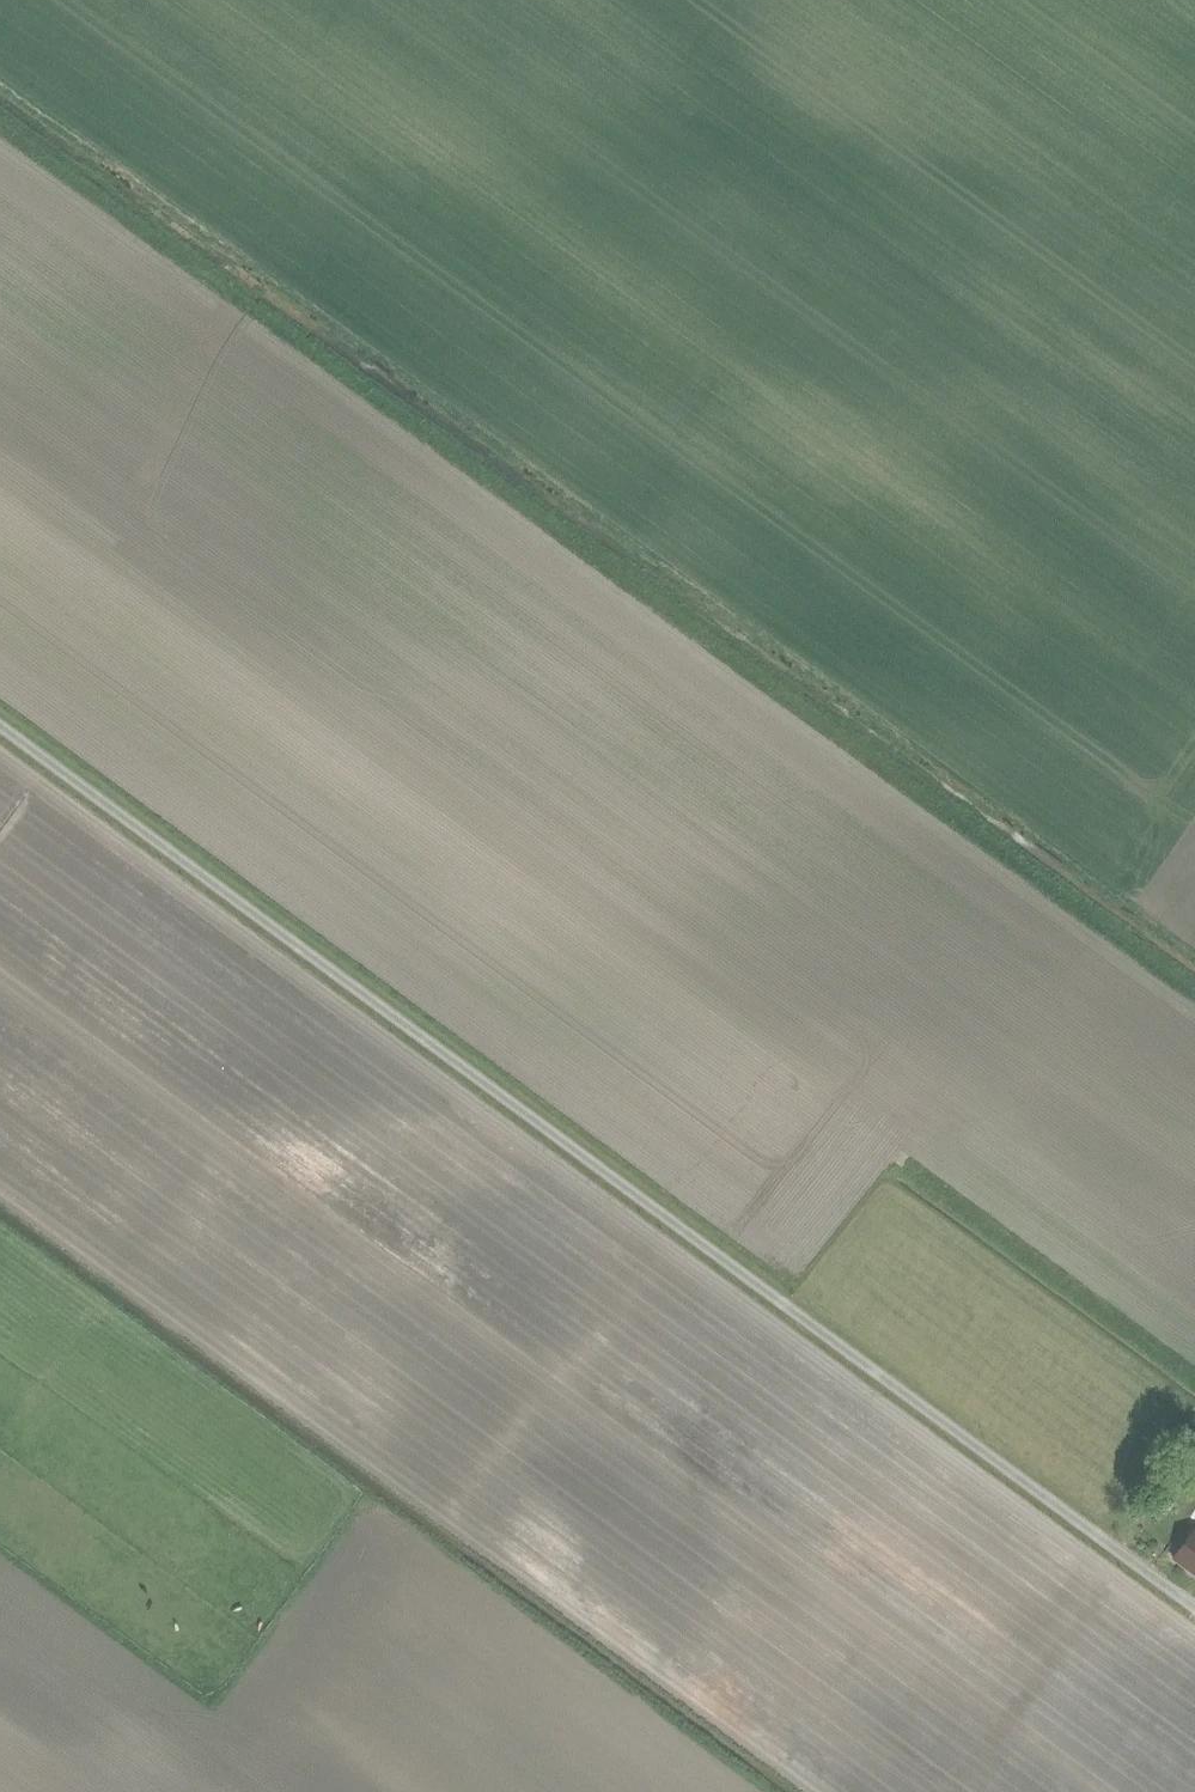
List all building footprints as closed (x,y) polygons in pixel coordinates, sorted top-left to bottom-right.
[(1194,1575),(1194,1530),(1174,1559),(1194,1575)]
